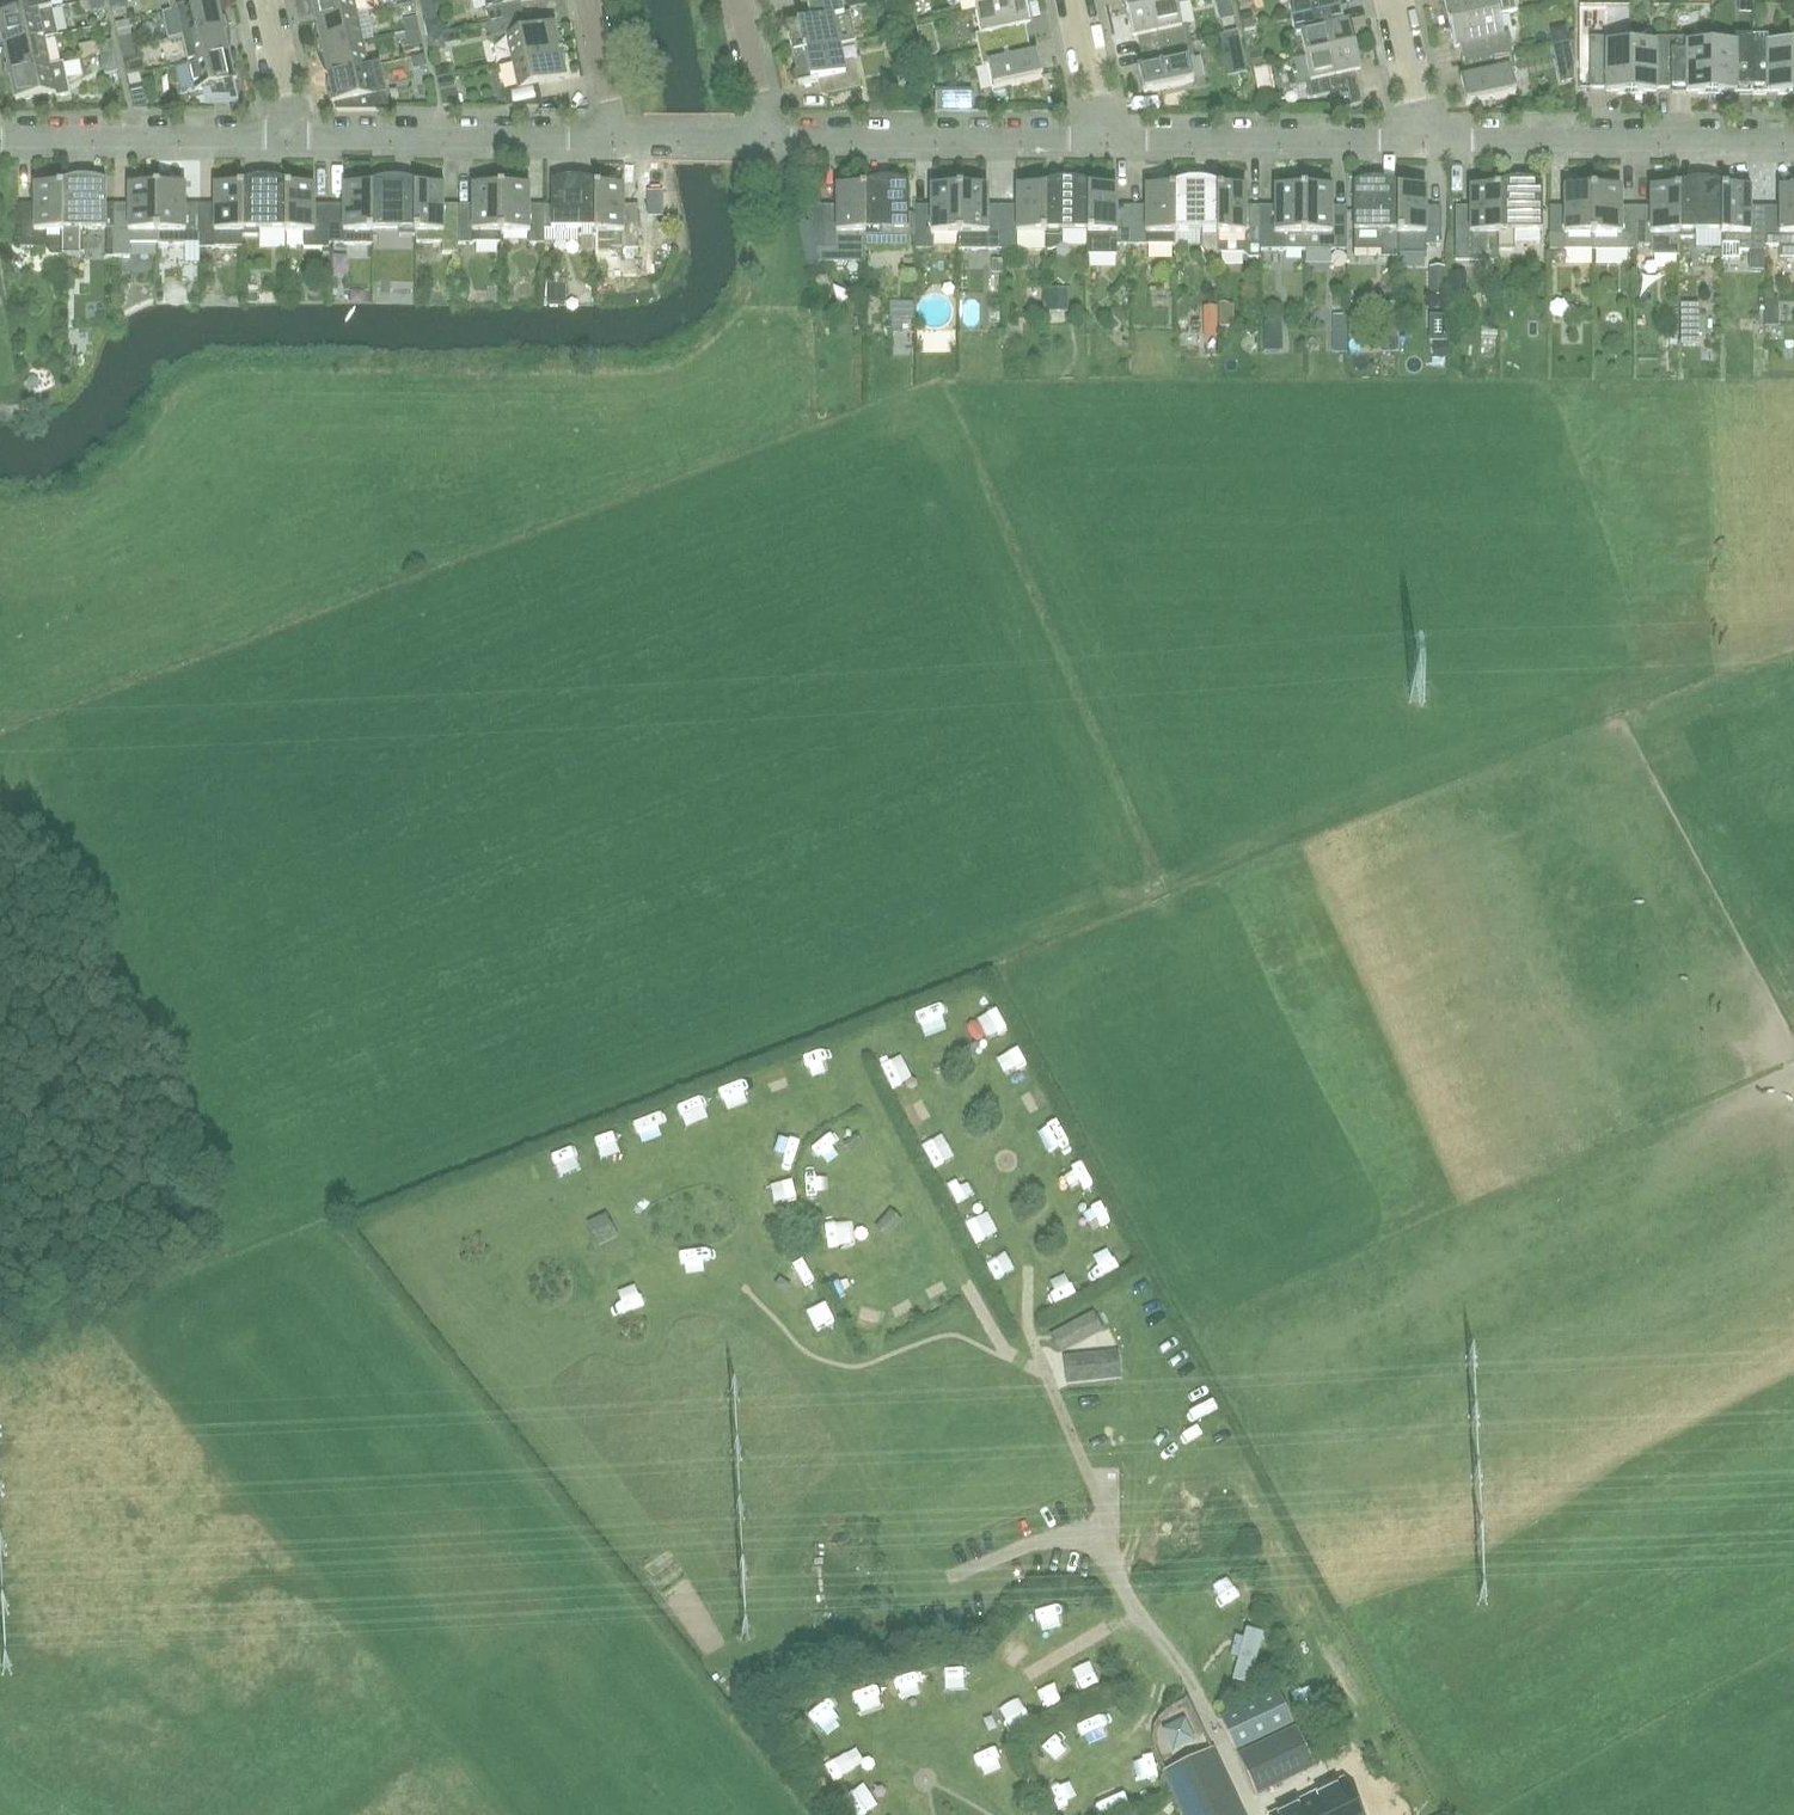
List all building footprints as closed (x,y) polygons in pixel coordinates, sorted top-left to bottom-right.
[(50,0),(0,0),(0,20),(38,12),(53,9),(50,0)] [(104,0),(97,0),(90,2),(92,12),(106,9),(104,0)] [(217,0),(176,0),(178,10),(218,2),(217,0)] [(313,12),(315,11),(318,24),(357,15),(354,0),(307,0),(313,12)] [(532,0),(485,0),(490,24),(519,18),(516,4),(532,0)] [(845,13),(842,0),(838,0),(808,6),(811,21),(785,26),(788,39),(789,39),(793,56),(840,46),(856,42),(850,12),(845,13)] [(1026,0),(974,0),(976,11),(1026,0)] [(1026,26),(1031,25),(1026,0),(976,11),(981,34),(976,35),(979,51),(1029,41),(1026,26)] [(1176,0),(1124,0),(1127,15),(1177,4),(1176,0)] [(1294,3),(1289,4),(1292,20),(1342,10),(1340,0),(1294,0),(1294,3)] [(1496,0),(1450,0),(1444,2),(1450,26),(1499,16),(1496,0)] [(228,27),(223,14),(220,14),(218,2),(178,10),(184,37),(228,27)] [(1191,42),(1188,26),(1182,27),(1177,4),(1127,15),(1133,39),(1138,38),(1142,53),(1191,42)] [(53,9),(38,12),(0,20),(0,36),(2,35),(5,47),(44,39),(58,36),(53,9)] [(1356,48),(1351,23),(1345,24),(1342,10),(1292,20),(1296,36),(1301,35),(1306,58),(1356,48)] [(1252,13),(1241,15),(1244,29),(1255,26),(1252,13)] [(363,42),(357,15),(318,24),(320,36),(318,37),(318,51),(363,42)] [(1513,54),(1510,38),(1504,39),(1499,16),(1450,26),(1455,51),(1460,50),(1464,64),(1513,54)] [(425,21),(429,36),(445,33),(442,18),(425,21)] [(561,51),(555,25),(523,32),(519,18),(490,24),(493,39),(508,35),(514,62),(564,52),(564,51),(561,51)] [(404,22),(406,33),(420,30),(418,19),(404,22)] [(229,55),(226,43),(229,42),(228,28),(228,27),(184,37),(190,64),(229,55)] [(423,45),(420,30),(406,33),(410,48),(423,45)] [(1238,32),(1221,36),(1223,47),(1241,43),(1238,32)] [(429,38),(432,51),(447,48),(444,35),(429,38)] [(120,45),(122,50),(135,47),(133,36),(119,39),(120,45)] [(1606,89),(1606,94),(1632,94),(1632,44),(1608,43),(1608,38),(1591,38),(1591,69),(1591,89),(1606,89)] [(1672,89),(1672,38),(1655,38),(1655,44),(1632,44),(1632,94),(1657,94),(1657,89),(1672,89)] [(1712,95),(1712,44),(1688,44),(1688,38),(1672,38),(1672,89),(1687,89),(1687,95),(1712,95)] [(1752,89),(1752,38),(1736,38),(1736,44),(1712,44),(1712,95),(1737,95),(1737,89),(1752,89)] [(1752,38),(1752,89),(1767,89),(1767,95),(1793,95),(1793,94),(1793,44),(1769,44),(1769,38),(1752,38)] [(50,66),(44,39),(5,47),(8,60),(5,61),(5,75),(50,66)] [(99,44),(101,55),(115,52),(113,41),(99,44)] [(1043,79),(1038,54),(1032,55),(1029,41),(979,51),(983,67),(988,66),(993,90),(1043,79)] [(363,42),(318,51),(318,52),(324,65),(326,64),(329,77),(368,69),(363,42)] [(1194,83),(1189,59),(1195,58),(1191,42),(1142,53),(1145,67),(1139,69),(1145,94),(1194,83)] [(1577,57),(1577,42),(1553,47),(1556,61),(1577,57)] [(937,45),(922,48),(924,57),(939,54),(937,45)] [(861,88),(855,61),(844,64),(840,46),(793,56),(797,73),(795,74),(798,86),(818,82),(821,96),(828,98),(827,95),(861,88)] [(135,47),(122,50),(124,61),(138,58),(135,47)] [(1361,72),(1356,48),(1306,58),(1290,62),(1296,87),(1306,85),(1309,99),(1331,95),(1334,110),(1362,104),(1356,73),(1361,72)] [(1262,51),(1250,54),(1253,68),(1265,66),(1262,51)] [(119,72),(115,52),(101,55),(106,75),(119,72)] [(539,108),(534,86),(567,80),(561,53),(564,52),(514,62),(520,89),(505,92),(508,107),(539,108)] [(1516,95),(1511,71),(1517,70),(1513,54),(1464,64),(1467,79),(1461,80),(1467,106),(1516,95)] [(237,74),(234,67),(232,68),(229,55),(190,64),(196,91),(205,89),(206,93),(202,94),(205,107),(230,107),(230,103),(238,104),(234,83),(238,82),(237,74)] [(428,67),(426,56),(412,59),(414,70),(428,67)] [(963,61),(936,64),(938,76),(964,74),(963,61)] [(71,95),(64,63),(50,66),(5,75),(6,76),(12,89),(14,88),(17,102),(56,93),(57,98),(71,95)] [(380,66),(368,69),(329,77),(332,89),(330,90),(330,97),(332,104),(332,105),(335,105),(337,111),(390,111),(380,66)] [(1579,68),(1579,89),(1591,89),(1591,69),(1579,68)] [(173,97),(193,93),(188,69),(168,73),(173,97)] [(456,77),(438,80),(441,94),(459,90),(456,77)] [(149,110),(144,89),(130,92),(135,110),(149,110)] [(950,112),(950,97),(937,97),(937,112),(950,112)] [(77,179),(71,180),(63,183),(63,187),(64,187),(64,230),(64,233),(63,233),(63,236),(63,253),(71,253),(85,250),(82,236),(82,229),(114,229),(114,258),(130,258),(130,244),(158,244),(158,230),(158,187),(129,187),(129,206),(107,206),(107,183),(101,181),(97,180),(91,179),(85,178),(81,179),(77,179)] [(287,230),(287,187),(288,187),(288,183),(279,180),(275,180),(271,179),(264,179),(260,179),(254,180),(250,181),(243,183),(243,187),(244,187),(244,230),(244,233),(243,233),(243,236),(260,236),(260,230),(286,230),(287,230)] [(329,231),(329,244),(330,244),(373,244),(373,230),(373,187),(372,187),(372,183),(373,183),(374,183),(374,179),(344,179),(344,214),(330,214),(329,231)] [(416,231),(416,187),(417,187),(417,183),(408,181),(404,180),(400,179),(396,179),(392,179),(386,179),(378,181),(374,183),(373,183),(372,183),(372,187),(373,187),(373,230),(400,230),(400,237),(417,237),(417,233),(416,233),(416,231)] [(596,233),(596,187),(597,187),(597,183),(596,183),(591,181),(587,180),(583,180),(579,179),(575,179),(570,179),(566,180),(560,181),(552,183),(552,230),(580,230),(580,237),(597,237),(597,233),(596,233)] [(909,248),(910,184),(909,184),(903,182),(899,181),(893,180),(887,180),(883,180),(877,181),(871,182),(866,184),(865,184),(865,188),(866,188),(866,234),(865,234),(865,248),(909,248)] [(1089,231),(1089,188),(1090,188),(1090,184),(1089,184),(1083,182),(1077,181),(1073,180),(1066,180),(1062,180),(1056,181),(1052,182),(1045,184),(1045,188),(1046,188),(1046,233),(1046,234),(1045,234),(1045,250),(1051,250),(1055,248),(1059,246),(1062,241),(1062,231),(1088,231),(1089,231)] [(1218,234),(1218,188),(1219,188),(1219,184),(1211,182),(1207,181),(1201,180),(1197,180),(1193,180),(1186,181),(1181,182),(1174,184),(1174,188),(1175,188),(1175,231),(1176,231),(1202,231),(1202,249),(1204,251),(1207,255),(1211,256),(1218,255),(1218,254),(1219,254),(1219,235),(1218,235),(1218,234)] [(1398,235),(1398,234),(1398,189),(1399,189),(1399,185),(1393,183),(1389,182),(1385,181),(1381,180),(1375,180),(1371,181),(1367,181),(1361,183),(1355,185),(1355,231),(1382,231),(1382,238),(1399,238),(1399,235),(1398,235)] [(1347,251),(1347,208),(1333,207),(1333,181),(1307,181),(1307,189),(1304,189),(1304,234),(1304,250),(1347,251)] [(1543,232),(1543,185),(1542,185),(1539,183),(1535,182),(1529,181),(1523,181),(1519,181),(1515,181),(1507,182),(1498,185),(1498,189),(1499,189),(1499,234),(1499,251),(1515,251),(1515,244),(1540,244),(1540,232),(1543,232)] [(1722,232),(1722,189),(1723,189),(1723,185),(1722,185),(1722,182),(1721,182),(1721,184),(1715,183),(1711,182),(1705,181),(1699,181),(1695,181),(1689,182),(1685,183),(1679,185),(1679,189),(1679,235),(1679,238),(1695,238),(1695,232),(1722,232)] [(1751,208),(1751,189),(1751,181),(1722,182),(1722,185),(1723,185),(1723,189),(1722,189),(1722,232),(1722,260),(1740,260),(1740,251),(1766,251),(1766,246),(1765,246),(1765,208),(1751,208)] [(64,230),(64,187),(63,187),(35,187),(35,206),(20,206),(20,249),(46,249),(46,245),(50,253),(63,253),(63,236),(63,233),(64,233),(64,230)] [(201,230),(201,206),(186,206),(186,187),(158,187),(158,230),(158,244),(186,244),(200,244),(201,230)] [(243,249),(243,236),(243,233),(244,233),(244,230),(244,187),(243,187),(215,187),(215,206),(201,206),(201,230),(200,244),(200,249),(243,249)] [(330,249),(330,244),(329,244),(329,231),(330,214),(315,214),(315,187),(288,187),(287,187),(287,230),(286,230),(286,233),(304,233),(304,249),(323,249),(330,249)] [(459,231),(459,206),(444,206),(444,187),(417,187),(416,187),(416,231),(416,233),(417,233),(417,237),(416,243),(444,243),(444,249),(459,249),(459,244),(459,231)] [(502,231),(502,187),(473,187),(473,206),(459,206),(459,231),(459,244),(474,244),(474,243),(502,243),(502,233),(502,231)] [(545,245),(545,206),(530,206),(530,187),(502,187),(502,231),(502,233),(530,233),(530,245),(545,245)] [(639,249),(639,206),(624,206),(624,187),(597,187),(596,187),(596,233),(597,233),(614,233),(614,249),(639,249)] [(866,234),(866,188),(865,188),(837,188),(837,207),(808,207),(817,250),(819,263),(865,263),(865,248),(865,234),(866,234)] [(1003,233),(1003,207),(988,207),(988,188),(932,188),(932,207),(917,207),(917,250),(932,250),(932,234),(958,234),(958,250),(988,250),(1003,250),(1003,233)] [(1045,250),(1045,234),(1046,234),(1046,233),(1046,188),(1045,188),(1018,188),(1018,207),(1003,207),(1003,233),(1003,250),(1018,250),(1045,250)] [(1132,234),(1132,207),(1117,207),(1118,188),(1090,188),(1089,188),(1089,231),(1088,231),(1088,245),(1089,246),(1089,255),(1117,255),(1117,245),(1132,245),(1132,234)] [(1175,231),(1175,188),(1174,188),(1147,188),(1147,207),(1132,207),(1132,234),(1132,245),(1176,246),(1176,234),(1176,231),(1175,231)] [(1261,246),(1261,234),(1261,207),(1247,207),(1247,188),(1219,188),(1218,188),(1218,234),(1218,235),(1219,235),(1219,254),(1247,254),(1247,259),(1261,259),(1261,251),(1261,246)] [(1304,234),(1304,189),(1276,189),(1276,207),(1261,207),(1261,234),(1261,246),(1261,251),(1286,250),(1304,250),(1304,234)] [(1441,246),(1442,208),(1427,208),(1427,189),(1399,189),(1398,189),(1398,234),(1398,235),(1399,235),(1399,238),(1399,252),(1428,252),(1428,246),(1441,246)] [(1499,234),(1499,189),(1498,189),(1471,189),(1471,200),(1456,200),(1456,259),(1499,259),(1499,251),(1499,234)] [(1593,251),(1593,189),(1565,189),(1565,208),(1550,208),(1550,251),(1593,251)] [(1636,246),(1636,208),(1622,208),(1622,189),(1593,189),(1593,251),(1636,251),(1637,246),(1636,246)] [(1679,189),(1651,189),(1651,208),(1636,208),(1636,246),(1637,246),(1651,246),(1651,253),(1653,255),(1679,255),(1679,238),(1679,235),(1679,189)] [(1780,189),(1780,208),(1765,208),(1765,246),(1779,246),(1779,259),(1793,259),(1793,189),(1780,189)] [(1446,267),(1430,267),(1430,297),(1446,297),(1446,267)] [(1465,274),(1449,274),(1450,295),(1466,295),(1465,274)] [(559,307),(559,284),(545,284),(545,306),(559,307)] [(257,303),(277,304),(277,287),(257,286),(257,303)] [(1219,304),(1220,327),(1227,327),(1234,323),(1234,307),(1227,303),(1219,304)] [(1399,304),(1380,305),(1380,333),(1399,332),(1399,304)] [(1204,307),(1204,323),(1217,323),(1217,307),(1204,307)] [(1333,316),(1333,330),(1347,330),(1347,316),(1333,316)] [(1680,327),(1680,342),(1698,342),(1698,327),(1680,327)] [(1283,342),(1265,342),(1265,352),(1283,352),(1283,342)] [(1093,1312),(1050,1335),(1059,1350),(1102,1327),(1093,1312)] [(1118,1354),(1064,1358),(1066,1382),(1120,1378),(1118,1354)] [(1240,1638),(1248,1611),(1226,1604),(1218,1631),(1240,1638)] [(1035,1614),(1037,1627),(1063,1623),(1062,1611),(1035,1614)] [(1010,1642),(995,1656),(1009,1673),(1025,1658),(1010,1642)] [(947,1683),(965,1687),(968,1674),(950,1670),(947,1683)] [(897,1683),(907,1716),(929,1709),(918,1676),(897,1683)] [(878,1689),(855,1697),(867,1728),(889,1719),(878,1689)] [(1278,1690),(1222,1717),(1238,1750),(1294,1724),(1278,1690)] [(825,1741),(842,1720),(824,1705),(806,1726),(825,1741)] [(1314,1766),(1295,1727),(1238,1754),(1257,1793),(1314,1766)] [(1214,1748),(1165,1772),(1185,1814),(1246,1814),(1214,1748)] [(969,1760),(976,1784),(1002,1776),(995,1752),(969,1760)] [(835,1796),(846,1792),(839,1769),(828,1773),(835,1796)] [(1276,1814),(1358,1814),(1342,1783),(1276,1814)] [(1098,1795),(1080,1800),(1084,1814),(1102,1809),(1098,1795)]
